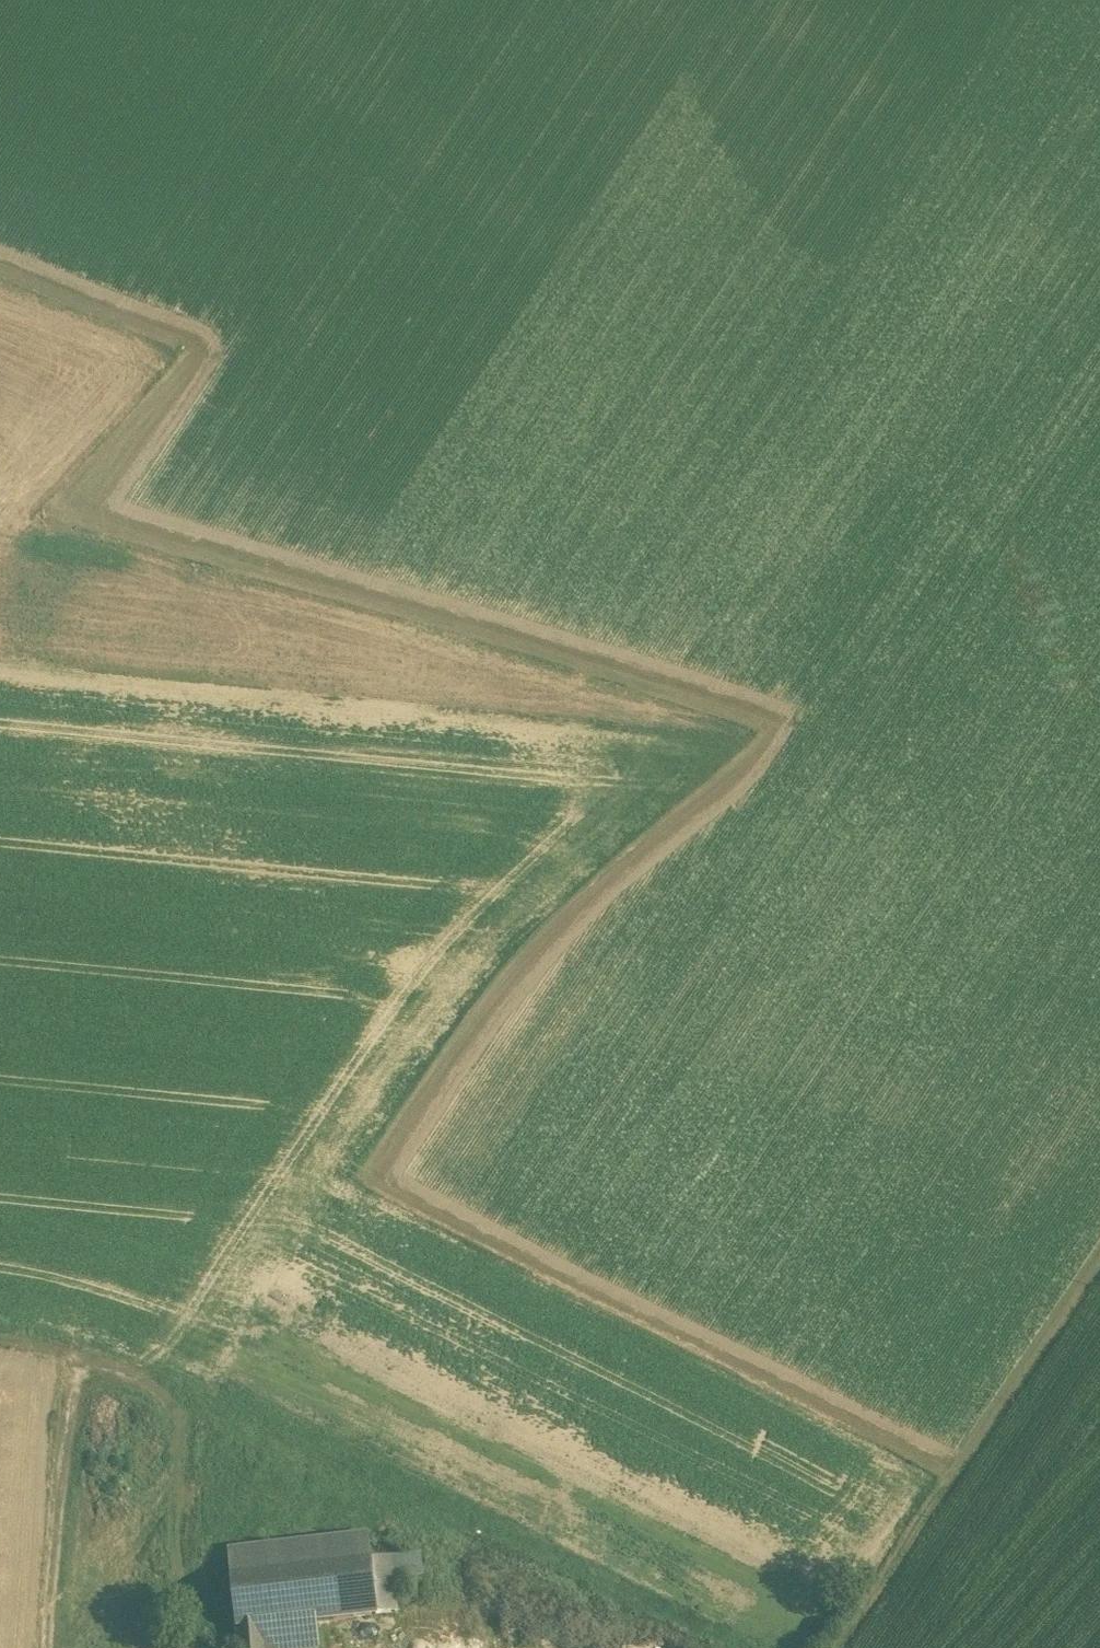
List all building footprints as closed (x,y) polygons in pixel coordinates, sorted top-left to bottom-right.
[(369,1534),(315,1540),(317,1563),(372,1557),(369,1534)] [(315,1540),(267,1545),(269,1568),(317,1563),(315,1540)] [(267,1545),(230,1549),(232,1571),(269,1568),(267,1545)] [(422,1552),(392,1555),(394,1577),(424,1573),(422,1552)] [(269,1568),(232,1571),(238,1627),(315,1619),(354,1615),(397,1610),(394,1577),(392,1555),(372,1557),(317,1563),(269,1568)] [(397,1610),(354,1615),(357,1647),(401,1647),(397,1610)] [(262,1624),(265,1647),(318,1647),(315,1619),(262,1624)] [(238,1627),(240,1647),(265,1647),(262,1624),(238,1627)]
